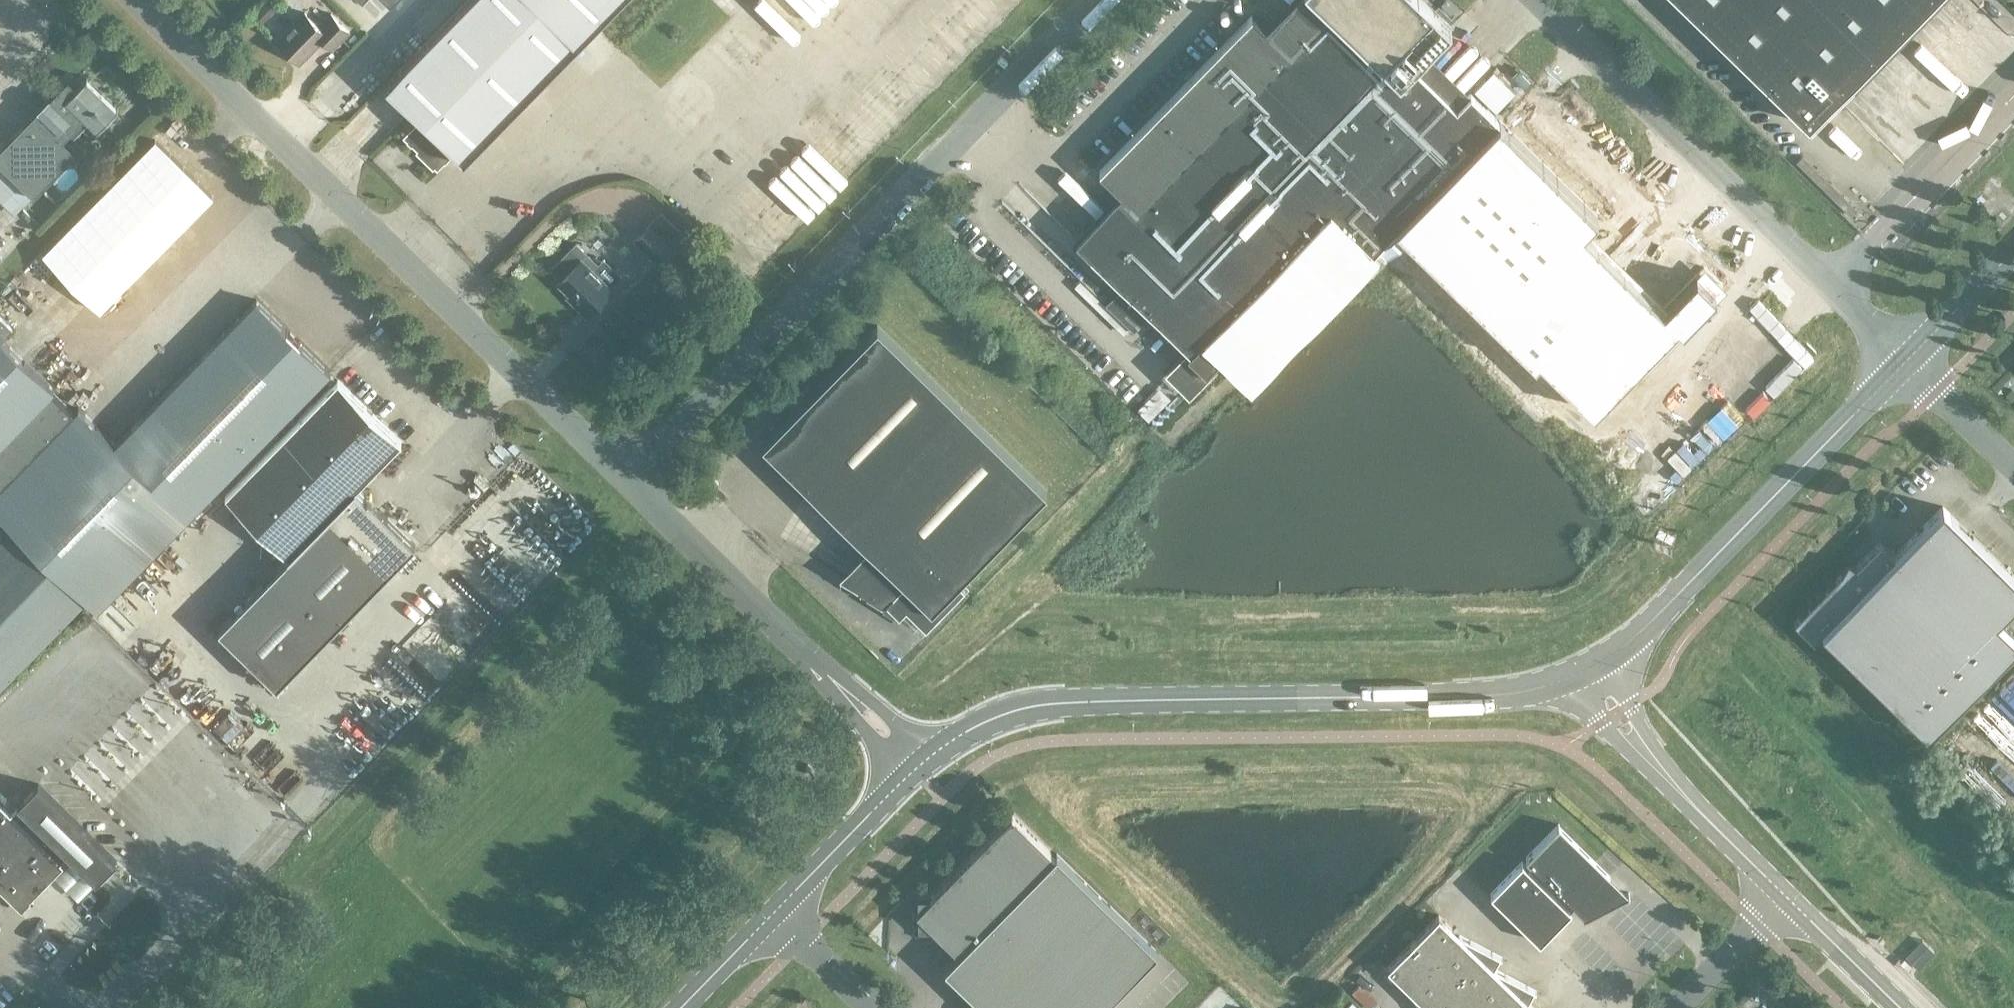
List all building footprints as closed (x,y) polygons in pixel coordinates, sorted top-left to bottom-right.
[(126,14),(132,7),(126,0),(113,0),(126,14)] [(261,14),(269,14),(270,23),(277,23),(275,0),(260,0),(259,0),(261,14)] [(386,84),(421,117),(403,136),(437,169),(455,151),(464,159),(576,44),(619,0),(468,0),(386,84)] [(1075,239),(1151,311),(1152,312),(1188,347),(1191,350),(1188,354),(1206,372),(1218,360),(1219,358),(1223,354),(1246,377),(1247,379),(1355,268),(1364,259),(1373,250),(1397,226),(1405,234),(1425,254),(1535,361),(1539,357),(1593,410),(1632,370),(1635,367),(1678,323),(1682,327),(1715,293),(1696,274),(1663,308),(1583,230),(1597,216),(1499,121),(1470,92),(1470,93),(1456,106),(1428,79),(1427,78),(1414,65),(1428,51),(1451,28),(1450,27),(1434,10),(1423,0),(1292,0),(1266,27),(1252,13),(1098,170),(1121,192),(1118,196),(1076,238),(1075,239)] [(1808,124),(1929,0),(1681,0),(1808,124)] [(305,13),(277,41),(299,62),(321,39),(332,49),(349,31),(331,13),(322,23),(316,23),(305,13)] [(1918,15),(1911,20),(1941,54),(1947,48),(1918,15)] [(671,38),(664,45),(699,82),(706,75),(671,38)] [(36,90),(56,79),(47,63),(26,74),(36,90)] [(0,147),(0,193),(16,209),(32,193),(33,194),(75,151),(62,138),(85,115),(97,128),(118,107),(86,78),(76,86),(68,78),(0,147)] [(1942,192),(1987,144),(1980,137),(1935,184),(1942,192)] [(486,204),(509,188),(503,179),(480,195),(486,204)] [(649,225),(635,239),(655,259),(669,244),(682,232),(662,212),(649,225)] [(612,288),(581,259),(558,282),(577,300),(574,303),(586,315),(612,288)] [(54,389),(0,337),(0,513),(13,526),(87,598),(97,608),(329,372),(256,300),(115,444),(78,408),(74,412),(52,391),(54,389)] [(5,337),(12,330),(0,318),(0,332),(5,337)] [(879,557),(859,588),(884,604),(886,602),(899,614),(906,608),(926,627),(964,587),(958,581),(1046,491),(877,325),(762,443),(879,557)] [(225,495),(288,557),(219,628),(277,685),(416,544),(380,509),(378,511),(355,489),(401,442),(338,380),(225,495)] [(1822,632),(1928,735),(2013,646),(2013,636),(1996,619),(2013,600),(2013,576),(1943,506),(1894,556),(1880,542),(1856,566),(1847,561),(1841,572),(1794,621),(1814,640),(1822,632)] [(87,598),(13,526),(0,539),(0,687),(87,598)] [(96,882),(108,870),(117,861),(38,784),(30,792),(18,805),(19,806),(10,815),(0,805),(0,888),(21,909),(30,901),(63,867),(60,864),(68,855),(96,882)] [(1057,853),(1055,856),(1012,814),(930,898),(920,898),(920,925),(930,925),(959,953),(945,968),(986,1007),(1102,1007),(1157,951),(1057,853)] [(1571,910),(1569,907),(1572,904),(1582,913),(1584,917),(1629,894),(1629,893),(1627,894),(1596,863),(1558,826),(1559,825),(1559,824),(1526,858),(1530,862),(1526,865),(1522,862),(1490,894),(1540,942),(1571,910)] [(1468,995),(1494,969),(1500,958),(1501,959),(1502,958),(1459,935),(1457,937),(1450,930),(1452,928),(1438,915),(1413,941),(1468,995)] [(1413,941),(1387,968),(1400,981),(1402,979),(1409,986),(1408,988),(1419,1007),(1456,1007),(1468,995),(1413,941)] [(1468,995),(1456,1007),(1534,1007),(1528,1003),(1534,991),(1536,992),(1536,991),(1494,969),(1468,995)]
